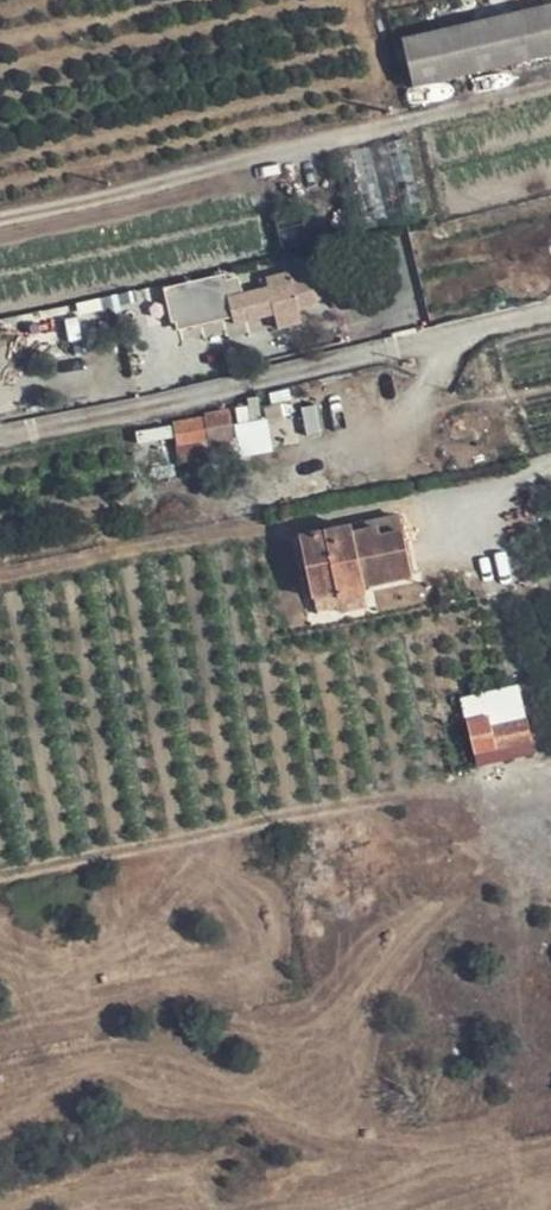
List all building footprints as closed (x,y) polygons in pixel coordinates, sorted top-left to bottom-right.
[(410,49),(421,94),(550,62),(550,14),(410,49)] [(312,276),(227,296),(232,319),(235,328),(273,319),(277,332),(305,326),(302,312),(319,307),(312,276)] [(165,290),(170,313),(174,332),(232,319),(227,296),(222,277),(165,290)] [(208,444),(234,439),(228,409),(204,415),(202,419),(208,444)] [(179,450),(208,444),(202,419),(176,424),(174,430),(179,450)] [(237,457),(234,439),(208,444),(179,450),(182,466),(237,457)] [(402,518),(302,537),(313,597),(338,594),(339,600),(367,595),(365,586),(413,577),(402,518)] [(497,750),(493,728),(491,718),(470,722),(476,755),(497,750)] [(530,721),(493,728),(497,750),(534,743),(530,721)]
